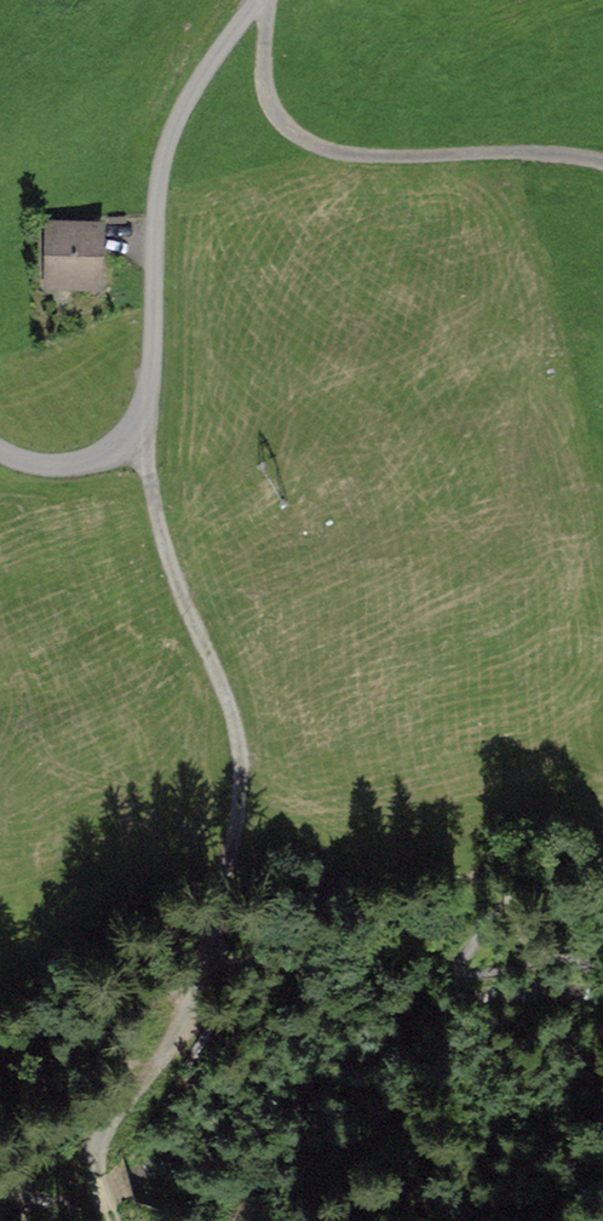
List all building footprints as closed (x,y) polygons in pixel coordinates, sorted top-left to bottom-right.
[(51,226),(50,274),(70,275),(69,284),(95,284),(96,228),(51,226)]
